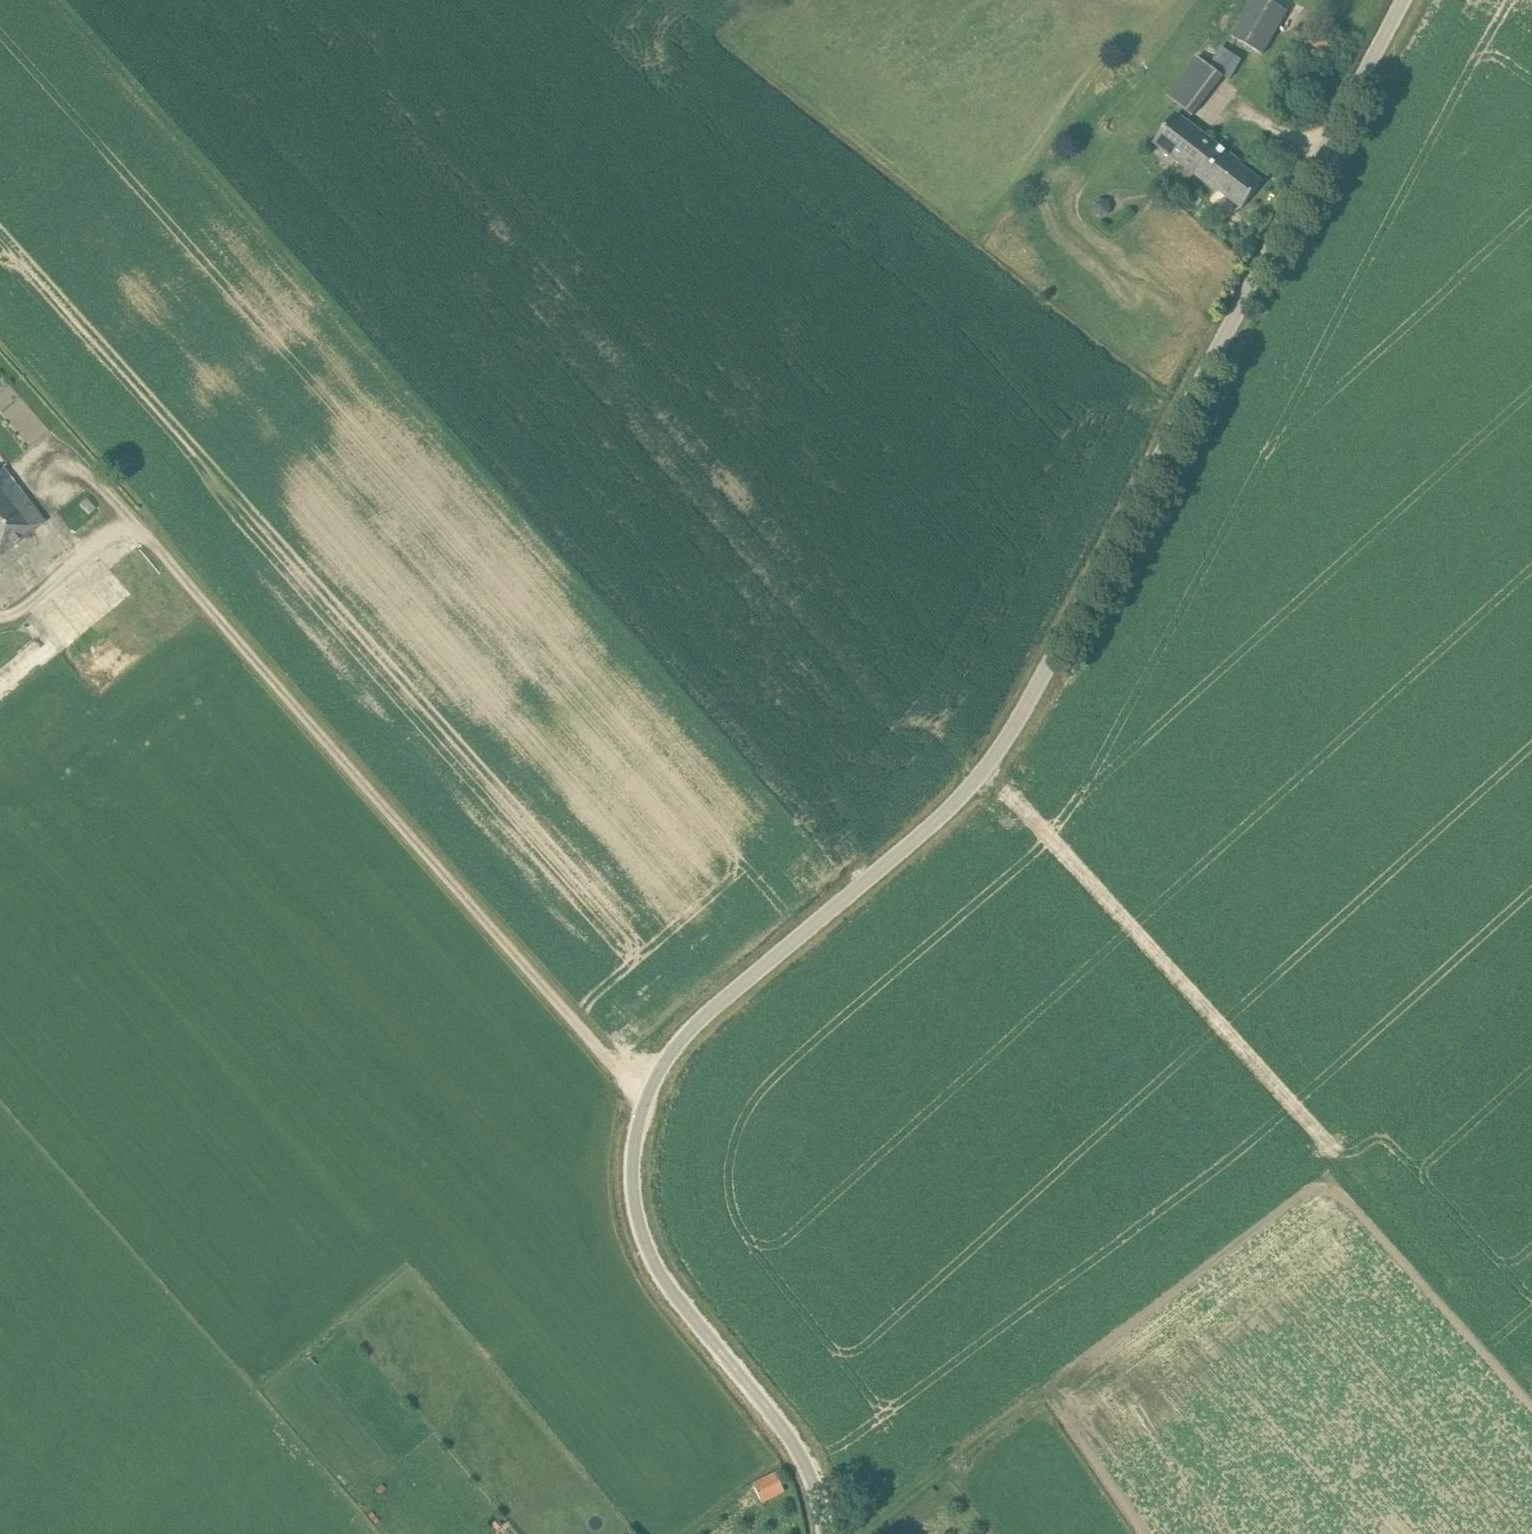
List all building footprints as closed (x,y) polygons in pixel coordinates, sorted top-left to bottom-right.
[(1268,0),(1253,0),(1231,36),(1264,56),(1290,13),(1268,0)] [(1197,55),(1166,96),(1193,116),(1223,77),(1230,81),(1242,59),(1222,48),(1211,66),(1197,55)] [(1154,141),(1195,174),(1218,143),(1177,111),(1154,141)] [(1218,143),(1195,174),(1216,190),(1217,189),(1242,207),(1243,208),(1264,180),(1239,160),(1218,143)] [(1095,200),(1092,207),(1095,214),(1102,217),(1109,215),(1112,208),(1109,201),(1103,198),(1095,200)] [(46,521),(4,467),(0,470),(0,556),(46,521)] [(762,1503),(784,1491),(774,1471),(751,1482),(762,1503)]
